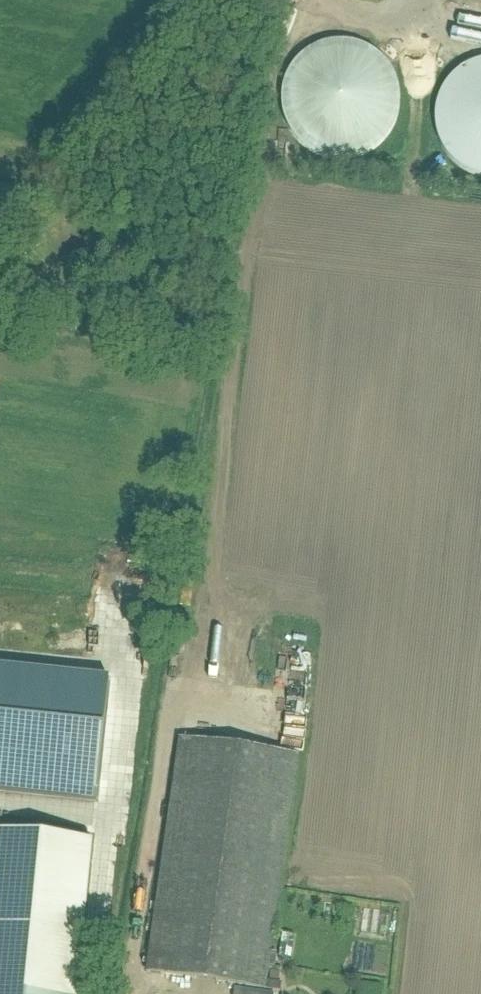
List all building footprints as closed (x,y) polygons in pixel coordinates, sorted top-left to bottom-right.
[(280,100),(280,102),(280,104),(280,106),(280,108),(280,110),(281,112),(281,114),(282,116),(282,118),(283,120),(283,122),(284,124),(285,126),(286,128),(287,130),(288,132),(289,133),(290,135),(291,137),(292,138),(294,140),(295,142),(297,143),(298,145),(299,146),(301,147),(303,149),(304,150),(306,151),(308,152),(310,153),(311,154),(313,155),(315,156),(317,157),(319,158),(321,158),(323,159),(325,160),(327,160),(329,160),(331,161),(333,161),(335,161),(337,161),(339,161),(341,161),(344,161),(346,161),(348,161),(350,160),(352,160),(354,160),(356,159),(358,158),(360,158),(362,157),(364,156),(366,155),(367,154),(369,153),(371,152),(373,151),(374,150),(376,149),(378,147),(379,146),(381,145),(382,143),(384,142),(385,140),(386,138),(388,137),(389,135),(390,133),(391,132),(392,130),(393,128),(394,126),(395,124),(395,122),(396,120),(397,118),(397,116),(398,114),(398,112),(398,110),(399,108),(399,106),(399,104),(399,102),(399,100),(399,98),(399,96),(398,93),(398,91),(398,89),(397,87),(397,85),(396,83),(395,81),(395,79),(394,78),(393,76),(392,74),(391,72),(390,70),(389,68),(388,67),(386,65),(385,63),(384,62),(382,60),(381,59),(379,57),(378,56),(376,55),(374,54),(373,52),(371,51),(369,50),(367,49),(366,48),(364,47),(362,46),(360,46),(358,45),(356,44),(354,44),(352,43),(350,43),(348,43),(346,43),(344,42),(341,42),(339,42),(337,42),(335,42),(333,43),(331,43),(329,43),(327,43),(325,44),(323,44),(321,45),(319,46),(317,47),(315,47),(313,48),(311,49),(310,50),(308,51),(306,52),(304,54),(303,55),(301,56),(299,57),(298,59),(297,60),(295,62),(294,63),(292,65),(291,67),(290,68),(289,70),(288,72),(287,74),(286,76),(285,78),(284,79),(283,81),(283,83),(282,85),(282,87),(281,89),(281,91),(280,93),(280,96),(280,98),(280,100)] [(434,121),(434,123),(434,125),(434,126),(435,127),(435,129),(435,131),(435,133),(436,135),(436,136),(436,137),(437,139),(438,141),(438,143),(439,145),(440,146),(440,147),(441,148),(442,150),(443,152),(444,154),(445,155),(447,157),(448,159),(449,160),(451,162),(451,163),(452,163),(454,165),(455,166),(457,167),(458,168),(459,169),(460,170),(462,171),(464,172),(465,173),(467,174),(468,174),(469,175),(471,175),(473,176),(475,177),(477,177),(478,178),(479,178),(480,178),(480,63),(479,64),(478,64),(477,64),(475,65),(473,65),(471,66),(469,67),(468,67),(467,68),(465,69),(464,70),(462,71),(460,72),(459,73),(457,74),(455,76),(454,77),(452,78),(451,79),(451,80),(449,81),(448,83),(447,85),(445,86),(445,87),(444,88),(443,90),(442,91),(441,93),(440,95),(440,96),(439,97),(438,99),(438,101),(437,103),(436,105),(436,106),(436,107),(436,109),(435,111),(435,113),(435,115),(434,116),(434,117),(434,119),(434,121)] [(308,716),(315,658),(299,656),(293,714),(308,716)] [(99,803),(110,683),(0,673),(0,794),(99,803)] [(299,758),(181,741),(148,973),(266,990),(299,758)] [(100,949),(85,947),(95,841),(0,832),(0,993),(96,993),(100,949)]
